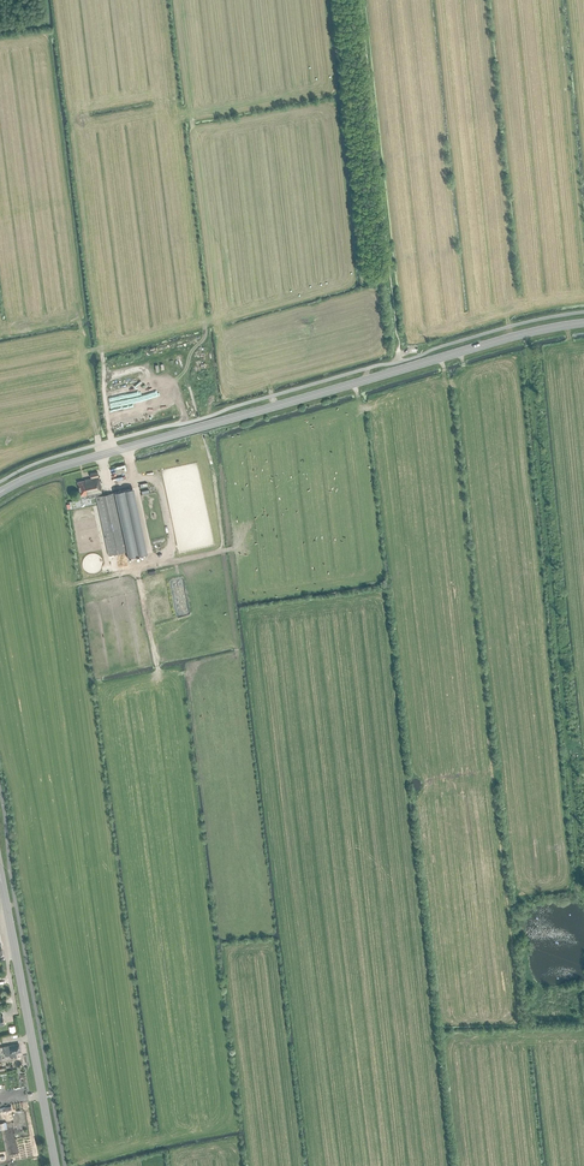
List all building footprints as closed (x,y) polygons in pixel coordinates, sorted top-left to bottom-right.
[(97,497),(109,555),(128,551),(115,493),(103,495),(98,472),(90,474),(91,479),(84,480),(85,481),(78,482),(81,496),(88,495),(89,499),(97,497)] [(11,1055),(12,1058),(17,1057),(16,1053),(21,1052),(19,1044),(4,1046),(6,1056),(11,1055)]
